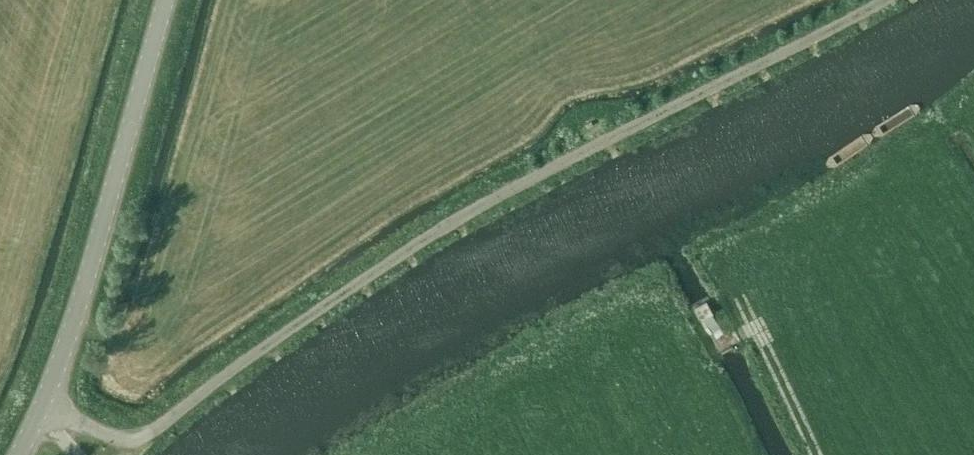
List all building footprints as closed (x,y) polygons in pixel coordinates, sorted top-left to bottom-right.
[(701,318),(712,312),(706,301),(695,307),(701,318)]
